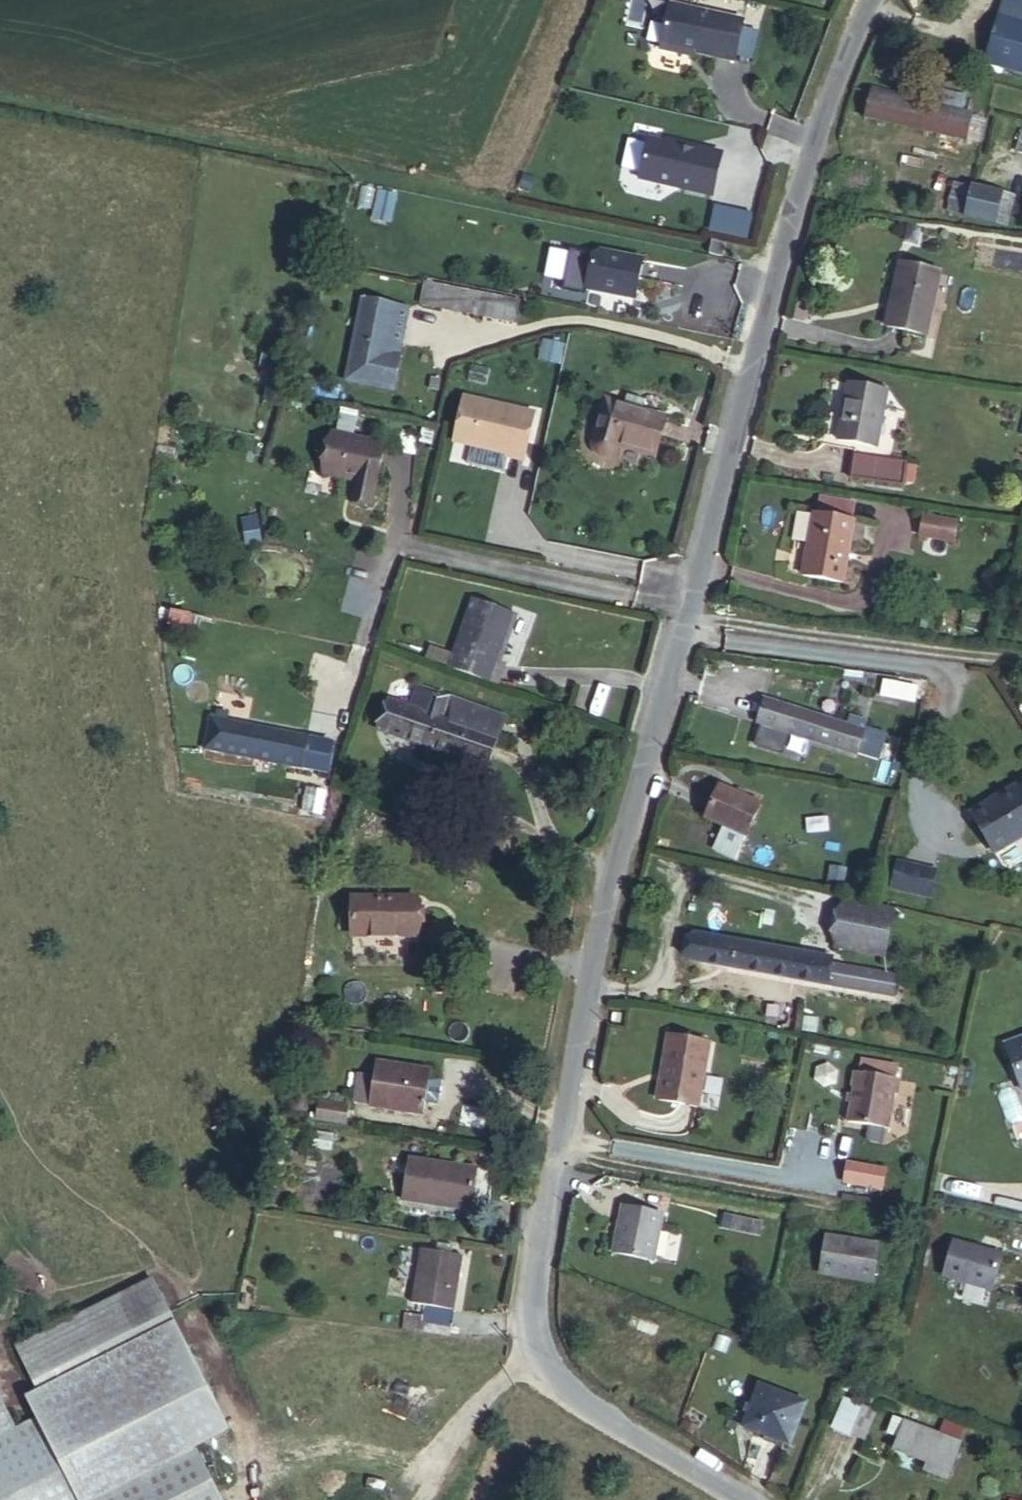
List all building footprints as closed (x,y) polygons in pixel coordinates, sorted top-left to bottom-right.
[(1016,0),(1004,0),(985,68),(1021,78),(1021,2),(1016,0)] [(670,4),(661,48),(684,53),(685,49),(738,60),(746,20),(670,4)] [(966,112),(874,93),(867,120),(961,140),(966,112)] [(1020,133),(1013,156),(1021,158),(1021,133),(1020,133)] [(685,146),(668,142),(658,179),(734,198),(743,160),(714,153),(715,150),(697,146),(696,148),(685,146)] [(1013,200),(950,185),(944,207),(1007,221),(1013,200)] [(751,242),(754,215),(715,210),(711,236),(751,242)] [(734,244),(723,242),(720,255),(731,257),(734,244)] [(628,294),(634,289),(640,255),(591,246),(584,286),(628,294)] [(911,254),(894,320),(935,329),(951,265),(911,254)] [(512,297),(423,277),(418,294),(508,313),(512,297)] [(390,343),(400,299),(371,293),(354,372),(399,382),(407,347),(390,343)] [(417,303),(400,299),(390,343),(407,347),(417,303)] [(847,376),(832,437),(874,445),(887,386),(847,376)] [(531,463),(540,412),(463,398),(454,449),(531,463)] [(613,444),(653,456),(664,419),(600,400),(585,456),(608,462),(613,444)] [(389,440),(333,431),(326,472),(360,478),(355,503),(377,507),(389,440)] [(846,475),(898,487),(902,462),(872,456),(851,451),(846,475)] [(850,501),(812,491),(807,511),(846,519),(850,501)] [(794,567),(831,576),(846,519),(807,511),(794,567)] [(942,518),(909,511),(906,527),(938,533),(942,518)] [(259,518),(239,520),(243,546),(263,544),(259,518)] [(458,670),(507,686),(513,663),(502,660),(514,611),(475,601),(458,670)] [(394,706),(385,735),(482,767),(491,739),(479,736),(486,719),(468,713),(462,729),(441,721),(446,707),(421,699),(416,714),(394,706)] [(856,729),(776,705),(769,726),(850,750),(856,729)] [(274,762),(279,737),(239,726),(234,751),(274,762)] [(321,748),(279,737),(274,762),(315,774),(321,748)] [(973,826),(998,864),(1021,848),(1021,794),(973,826)] [(761,813),(721,795),(707,826),(748,844),(761,813)] [(934,904),(943,871),(899,860),(891,894),(934,904)] [(434,906),(371,900),(367,936),(431,944),(434,906)] [(851,908),(845,931),(893,942),(898,920),(851,908)] [(893,942),(845,931),(839,952),(888,963),(893,942)] [(802,988),(806,964),(699,943),(694,967),(802,988)] [(826,967),(806,964),(802,988),(822,992),(825,972),(826,967)] [(900,986),(825,972),(822,992),(896,1007),(900,986)] [(917,989),(900,986),(896,1007),(912,1010),(917,989)] [(710,1042),(669,1035),(658,1097),(698,1104),(710,1042)] [(1007,1043),(1018,1078),(1021,1076),(1021,1038),(1007,1043)] [(357,1097),(420,1108),(429,1068),(377,1058),(374,1072),(358,1070),(353,1096),(357,1097)] [(895,1082),(855,1075),(846,1125),(886,1133),(895,1082)] [(351,1100),(325,1097),(321,1114),(348,1121),(351,1100)] [(473,1168),(404,1156),(395,1195),(464,1208),(473,1168)] [(848,1164),(844,1188),(886,1194),(889,1170),(848,1164)] [(663,1208),(624,1198),(613,1243),(652,1252),(663,1208)] [(875,1250),(824,1238),(816,1274),(867,1286),(875,1250)] [(1002,1260),(954,1246),(943,1282),(991,1295),(1002,1260)] [(412,1302),(409,1316),(441,1322),(454,1255),(412,1247),(401,1300),(412,1302)] [(26,1335),(42,1373),(174,1315),(157,1277),(26,1335)] [(441,1322),(409,1316),(407,1327),(439,1333),(441,1322)] [(30,1383),(37,1399),(81,1499),(97,1499),(230,1441),(176,1319),(30,1383)] [(760,1381),(744,1426),(791,1443),(808,1399),(760,1381)] [(12,1409),(0,1382),(0,1414),(12,1409)] [(12,1409),(0,1414),(0,1499),(81,1499),(37,1399),(12,1409)] [(845,1399),(830,1431),(847,1438),(861,1406),(845,1399)] [(861,1406),(847,1438),(859,1444),(874,1411),(861,1406)] [(958,1442),(892,1415),(886,1430),(897,1434),(892,1446),(926,1460),(922,1468),(944,1476),(958,1442)] [(97,1499),(259,1499),(232,1440),(97,1499)]
